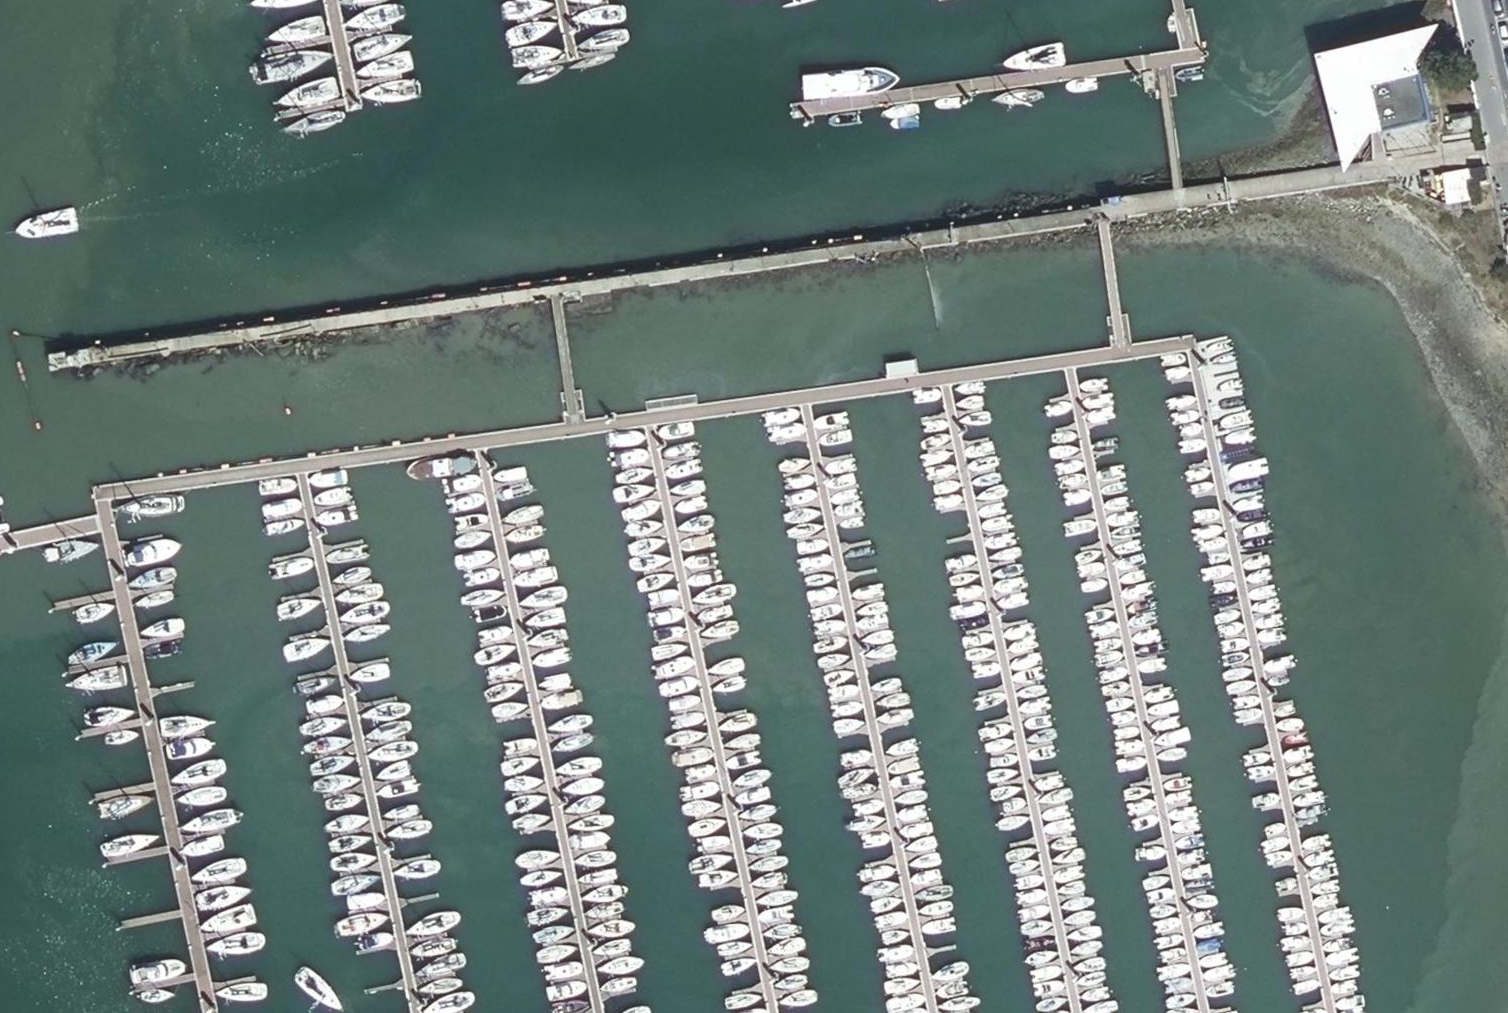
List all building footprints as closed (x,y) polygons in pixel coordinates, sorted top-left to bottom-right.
[(1429,42),(1443,20),(1321,47),(1348,169),(1363,147),(1355,142),(1336,56),(1421,38),(1429,42)] [(1421,38),(1336,56),(1355,142),(1363,147),(1371,133),(1376,131),(1431,118),(1418,59),(1429,42),(1421,38)] [(1474,117),(1455,119),(1456,129),(1475,127),(1474,117)] [(1473,198),(1470,172),(1447,175),(1451,201),(1473,198)]
